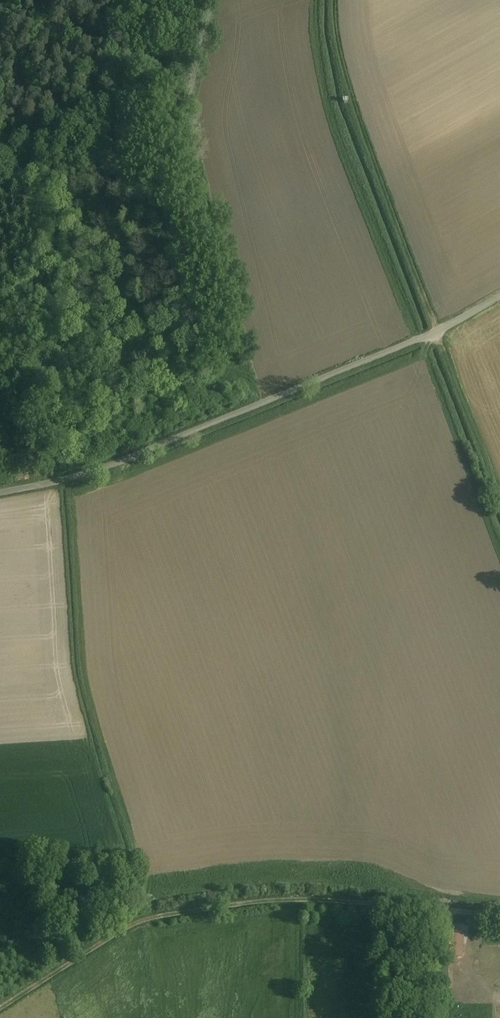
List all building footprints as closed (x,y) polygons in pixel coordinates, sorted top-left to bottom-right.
[(453,932),(435,931),(435,955),(436,955),(437,989),(447,989),(447,956),(461,956),(461,938),(456,938),(456,932),(453,932)]
